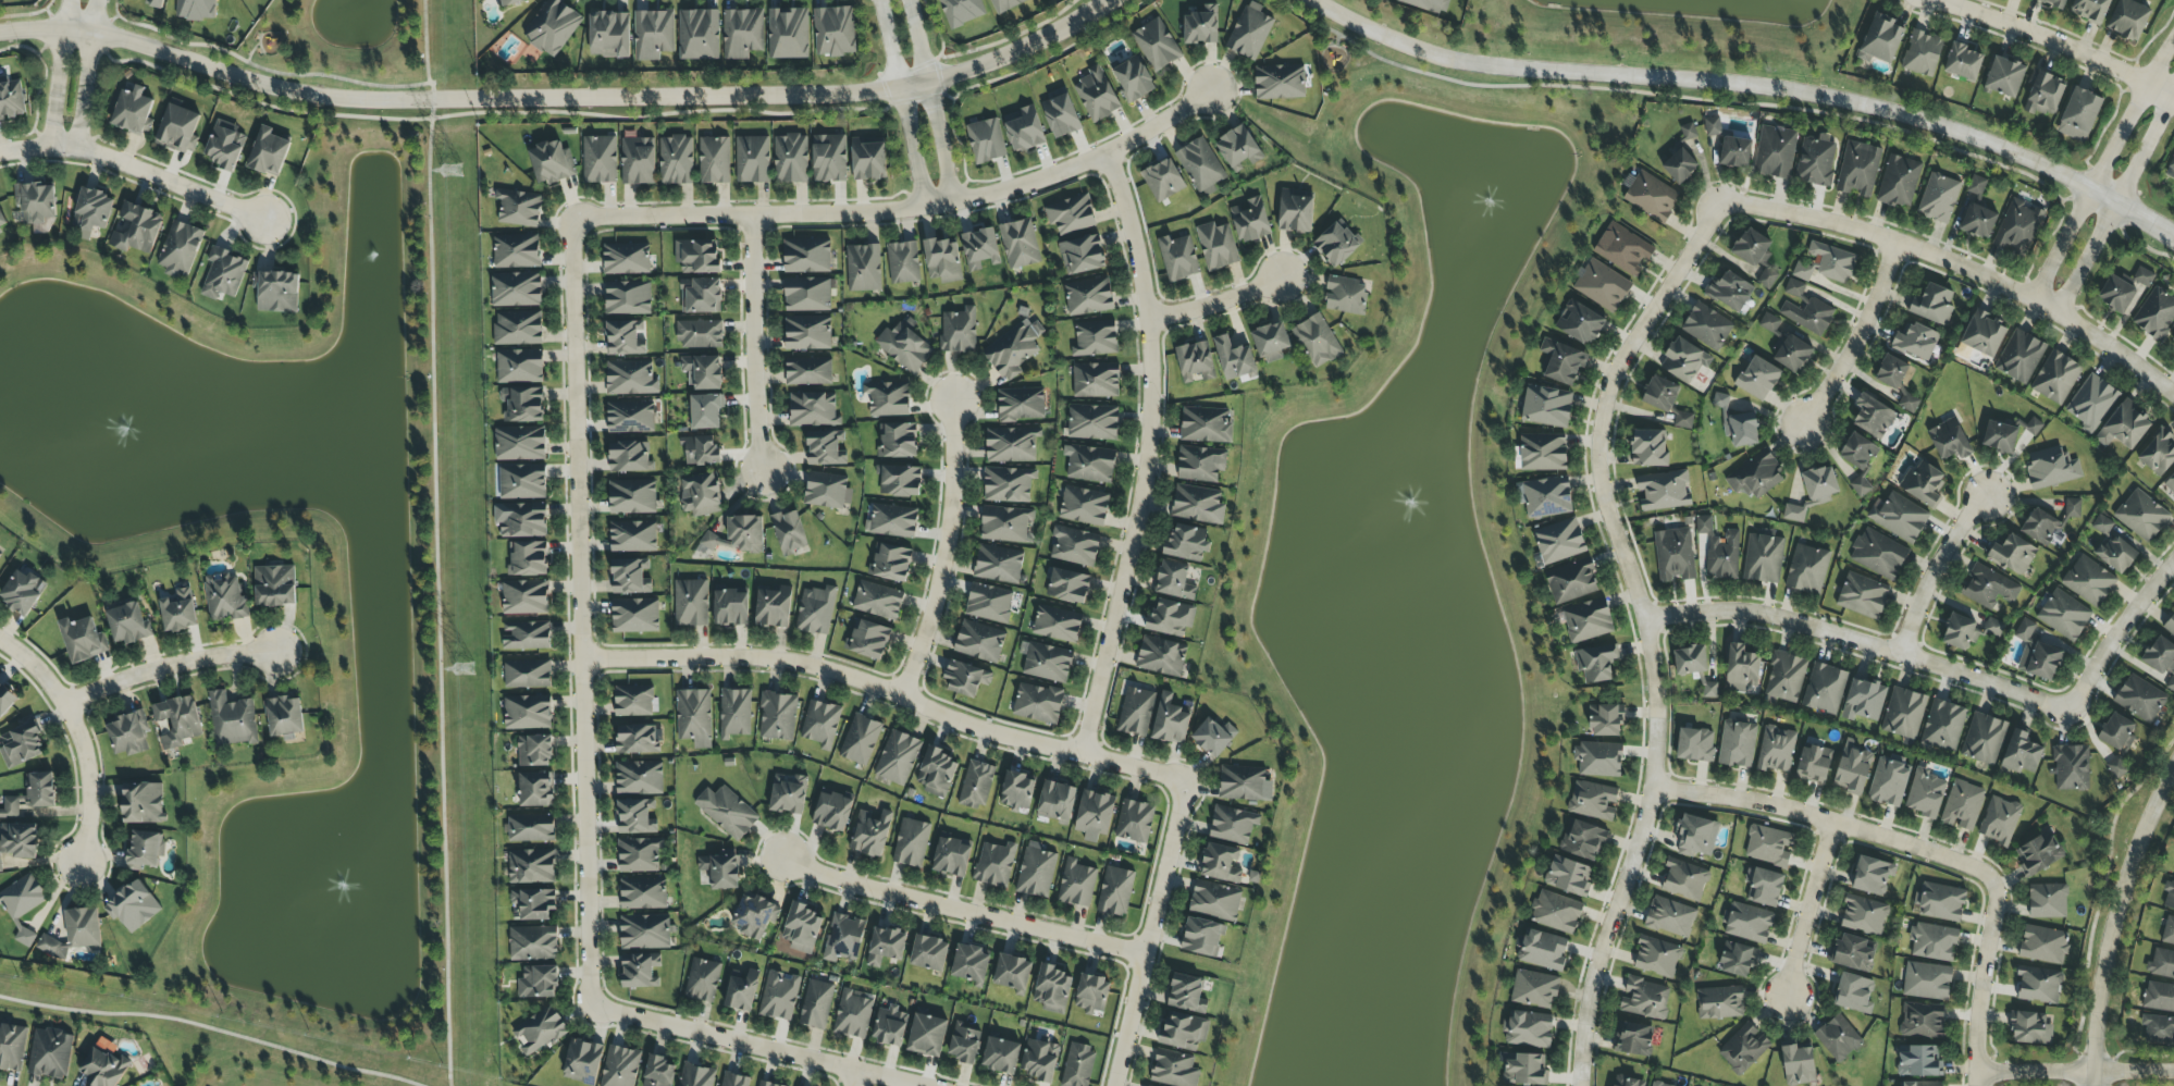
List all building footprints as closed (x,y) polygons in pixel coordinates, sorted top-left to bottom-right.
[(164,0),(145,0),(144,6),(163,9),(164,0)] [(176,17),(186,17),(186,20),(216,20),(216,0),(177,0),(176,17)] [(583,18),(558,0),(546,0),(521,36),(554,59),(583,18)] [(980,0),(938,0),(950,30),(986,15),(980,0)] [(996,15),(1030,0),(989,0),(996,15)] [(1260,13),(1263,6),(1248,0),(1247,0),(1225,48),(1255,62),(1274,19),(1260,13)] [(1450,0),(1395,0),(1394,1),(1445,16),(1450,0)] [(2067,0),(2031,0),(2064,9),(2067,0)] [(2069,14),(2101,26),(2110,0),(2074,0),(2069,14)] [(2151,10),(2128,0),(2119,0),(2107,29),(2138,42),(2151,10)] [(1184,45),(1218,44),(1217,5),(1203,5),(1204,14),(1183,14),(1184,45)] [(853,7),(813,9),(815,57),(855,55),(853,7)] [(769,59),(809,58),(808,9),(768,9),(769,59)] [(719,10),(678,10),(679,60),(719,59),(719,10)] [(749,59),(749,52),(764,52),(763,10),(723,10),(724,60),(749,59)] [(635,61),(659,61),(659,52),(675,52),(674,11),(634,12),(635,61)] [(629,57),(630,13),(590,12),(589,56),(629,57)] [(1856,59),(1869,64),(1872,57),(1890,65),(1906,25),(1875,12),(1856,59)] [(1132,31),(1151,72),(1181,59),(1162,18),(1132,31)] [(1943,38),(1911,31),(1902,70),(1934,77),(1943,38)] [(1977,81),(1983,54),(1966,51),(1967,45),(1951,41),(1944,74),(1977,81)] [(1155,91),(1138,53),(1110,66),(1127,104),(1155,91)] [(2026,66),(1994,56),(1983,89),(2015,99),(2026,66)] [(1092,124),(1121,109),(1099,63),(1088,69),(1091,76),(1072,84),(1092,124)] [(1305,98),(1304,65),(1254,67),(1256,100),(1305,98)] [(2052,119),(2067,83),(2037,70),(2022,107),(2052,119)] [(27,115),(20,77),(0,81),(0,120),(27,115)] [(154,99),(143,97),(145,87),(136,85),(134,93),(121,90),(111,126),(149,135),(153,120),(148,119),(154,99)] [(1047,94),(1049,100),(1040,103),(1054,140),(1082,129),(1066,86),(1047,94)] [(2085,144),(2103,98),(2074,86),(2055,132),(2085,144)] [(201,114),(168,103),(154,142),(192,155),(198,138),(194,136),(201,114)] [(1047,142),(1034,105),(1001,116),(1015,154),(1047,142)] [(1703,119),(1707,137),(1722,135),(1719,117),(1703,119)] [(1007,157),(997,118),(965,126),(975,165),(1007,157)] [(206,155),(212,157),(210,165),(235,172),(246,136),(234,132),(236,125),(216,119),(206,155)] [(1698,133),(1689,122),(1679,131),(1685,138),(1675,146),(1678,151),(1661,166),(1677,185),(1700,166),(1683,145),(1698,133)] [(278,179),(291,142),(271,135),(274,129),(262,124),(246,167),(278,179)] [(1214,141),(1234,174),(1263,157),(1244,124),(1214,141)] [(1797,130),(1760,125),(1754,175),(1790,180),(1797,130)] [(1827,189),(1838,146),(1828,143),(1830,135),(1819,133),(1817,139),(1805,136),(1794,180),(1827,189)] [(775,184),(808,183),(807,135),(774,136),(775,184)] [(846,182),(845,135),(812,136),(813,182),(846,182)] [(583,184),(617,183),(616,136),(582,137),(583,184)] [(659,137),(660,185),(693,184),(692,136),(659,137)] [(1201,199),(1217,191),(1214,185),(1226,178),(1204,136),(1176,150),(1201,199)] [(1748,169),(1752,141),(1723,136),(1719,164),(1748,169)] [(699,184),(729,184),(730,138),(700,137),(699,184)] [(736,137),(736,183),(769,183),(769,137),(736,137)] [(655,184),(654,138),(620,138),(621,185),(655,184)] [(851,138),(852,180),(886,180),(885,138),(851,138)] [(536,184),(547,181),(547,184),(576,177),(570,148),(562,150),(560,141),(528,148),(536,184)] [(1882,149),(1846,141),(1835,190),(1858,195),(1858,197),(1870,199),(1882,149)] [(1876,200),(1909,209),(1922,163),(1889,154),(1876,200)] [(1186,188),(1170,156),(1140,172),(1156,204),(1186,188)] [(1622,199),(1662,224),(1680,194),(1640,170),(1622,199)] [(1917,215),(1949,224),(1961,182),(1929,173),(1917,215)] [(1986,179),(1972,175),(1967,193),(1981,197),(1986,179)] [(54,186),(43,187),(43,183),(17,185),(19,229),(56,226),(54,186)] [(106,230),(113,199),(104,197),(105,192),(80,187),(70,230),(79,232),(77,238),(90,241),(93,227),(106,230)] [(1278,231),(1311,233),(1313,192),(1280,190),(1278,231)] [(542,193),(495,191),(495,200),(500,200),(498,225),(540,227),(542,193)] [(1096,227),(1089,195),(1044,205),(1048,226),(1056,225),(1058,235),(1096,227)] [(1229,208),(1239,243),(1272,234),(1261,196),(1243,201),(1244,204),(1229,208)] [(1993,244),(2026,258),(2045,211),(2012,197),(1993,244)] [(128,252),(129,248),(150,255),(164,215),(123,201),(108,246),(128,252)] [(1959,231),(1989,240),(1997,213),(1968,204),(1959,231)] [(1041,262),(1030,218),(998,226),(1009,271),(1041,262)] [(1362,245),(1338,219),(1312,244),(1335,269),(1362,245)] [(205,232),(175,220),(156,264),(166,269),(164,274),(183,282),(205,232)] [(1637,279),(1655,248),(1610,221),(1592,252),(1637,279)] [(1195,227),(1208,272),(1240,263),(1228,223),(1215,228),(1213,222),(1195,227)] [(1731,252),(1763,271),(1756,283),(1768,291),(1779,274),(1765,265),(1770,256),(1765,253),(1771,242),(1746,227),(1731,252)] [(1001,264),(993,228),(960,235),(968,272),(982,269),(980,261),(989,259),(991,266),(1001,264)] [(494,268),(540,267),(539,234),(493,235),(494,268)] [(1058,243),(1065,276),(1106,268),(1099,235),(1058,243)] [(1168,283),(1200,275),(1190,235),(1171,240),(1170,235),(1157,239),(1168,283)] [(922,243),(929,280),(940,278),(941,284),(963,280),(955,236),(922,243)] [(784,274),(830,273),(829,239),(783,240),(784,274)] [(681,274),(718,273),(718,240),(675,241),(675,264),(681,264),(681,274)] [(921,281),(915,240),(885,245),(891,285),(921,281)] [(1848,284),(1857,256),(1811,241),(1806,255),(1814,258),(1810,271),(1848,284)] [(649,243),(603,245),(604,275),(650,273),(649,243)] [(881,291),(879,245),(846,246),(848,292),(881,291)] [(235,298),(249,260),(211,246),(206,260),(212,263),(200,295),(216,301),(219,293),(235,298)] [(1633,283),(1590,257),(1571,288),(1614,314),(1633,283)] [(1808,283),(1814,269),(1797,261),(1791,276),(1808,283)] [(2154,274),(2139,266),(2132,279),(2147,287),(2154,274)] [(1704,293),(1740,312),(1754,286),(1725,270),(1719,282),(1712,279),(1704,293)] [(258,289),(257,312),(297,313),(299,274),(253,272),(252,289),(258,289)] [(493,307),(541,306),(541,273),(492,274),(493,307)] [(2096,301),(2125,314),(2137,288),(2108,275),(2096,301)] [(1364,316),(1370,283),(1329,276),(1324,310),(1364,316)] [(1068,316),(1113,311),(1109,277),(1064,282),(1068,316)] [(721,313),(721,278),(681,279),(681,313),(721,313)] [(784,279),(784,312),(830,311),(830,297),(836,297),(835,278),(784,279)] [(1800,299),(1806,285),(1789,278),(1783,292),(1800,299)] [(651,314),(650,281),(605,282),(606,315),(651,314)] [(1946,327),(1954,306),(1949,305),(1953,292),(1927,283),(1922,298),(1913,295),(1907,313),(1946,327)] [(2153,286),(2131,323),(2160,341),(2173,317),(2173,299),(2153,286)] [(1785,301),(1778,314),(1821,338),(1836,310),(1811,296),(1803,311),(1785,301)] [(1605,319),(1570,298),(1553,327),(1589,348),(1605,319)] [(1680,329),(1718,351),(1734,324),(1696,302),(1680,329)] [(976,306),(964,306),(964,312),(941,312),(940,352),(975,353),(976,306)] [(1994,359),(2007,327),(1986,318),(1988,313),(1975,308),(1960,344),(1994,359)] [(542,344),(541,311),(494,312),(495,345),(542,344)] [(1343,354),(1320,312),(1291,328),(1314,370),(1343,354)] [(1781,321),(1765,312),(1757,325),(1773,334),(1781,321)] [(916,376),(935,349),(909,331),(915,322),(906,315),(893,333),(885,328),(872,346),(916,376)] [(785,350),(831,349),(830,316),(784,317),(785,350)] [(1040,351),(1033,340),(1044,333),(1035,316),(983,349),(1004,383),(1023,372),(1019,364),(1040,351)] [(1940,336),(1908,320),(1901,333),(1897,331),(1891,345),(1927,363),(1940,336)] [(607,355),(645,354),(645,321),(606,322),(607,355)] [(722,321),(677,322),(678,349),(723,348),(722,321)] [(1071,357),(1117,355),(1115,321),(1075,323),(1076,347),(1071,347),(1071,357)] [(1291,347),(1282,321),(1251,332),(1263,366),(1284,358),(1281,350),(1291,347)] [(1798,375),(1813,350),(1777,328),(1773,334),(1778,337),(1772,347),(1778,350),(1772,360),(1798,375)] [(1994,369),(2026,385),(2047,345),(2015,328),(1994,369)] [(1213,338),(1224,381),(1257,372),(1250,345),(1232,350),(1228,334),(1213,338)] [(1587,354),(1544,337),(1538,351),(1547,355),(1539,375),(1573,389),(1587,354)] [(1659,368),(1690,385),(1700,366),(1706,369),(1713,357),(1676,337),(1659,368)] [(1214,380),(1210,342),(1176,346),(1181,384),(1214,380)] [(497,351),(498,383),(543,382),(542,350),(497,351)] [(2031,391),(2063,406),(2082,364),(2050,350),(2031,391)] [(1782,371),(1753,355),(1735,387),(1764,403),(1782,371)] [(1909,363),(1884,355),(1873,387),(1884,391),(1885,388),(1896,391),(1892,400),(1916,409),(1920,398),(1899,391),(1909,363)] [(690,390),(722,389),(721,356),(680,357),(681,372),(689,372),(690,390)] [(785,358),(785,386),(832,385),(831,357),(785,358)] [(607,395),(659,394),(658,379),(652,379),(652,361),(606,362),(607,395)] [(1073,397),(1119,397),(1118,364),(1073,364),(1073,397)] [(2064,410),(2083,424),(2080,429),(2090,436),(2121,394),(2092,373),(2064,410)] [(1647,387),(1646,386),(1640,401),(1668,414),(1680,387),(1653,374),(1647,387)] [(869,417),(910,416),(909,382),(863,383),(863,394),(869,394),(869,417)] [(1568,429),(1573,391),(1526,385),(1521,423),(1568,429)] [(543,422),(543,388),(500,388),(500,403),(505,404),(505,422),(543,422)] [(1043,388),(997,389),(998,421),(1044,420),(1043,388)] [(790,427),(841,426),(841,417),(835,417),(835,393),(789,393),(790,427)] [(1733,448),(1759,444),(1755,412),(1729,416),(1726,394),(1713,396),(1714,408),(1721,407),(1725,437),(1731,437),(1733,448)] [(1854,407),(1859,410),(1852,427),(1883,440),(1896,409),(1860,394),(1854,407)] [(690,396),(691,430),(719,429),(719,409),(723,409),(722,395),(690,396)] [(2131,451),(2153,423),(2123,400),(2094,438),(2106,448),(2114,438),(2131,451)] [(607,402),(607,433),(654,432),(653,424),(656,424),(655,401),(607,402)] [(1068,439),(1118,440),(1118,406),(1068,405),(1068,439)] [(1232,443),(1233,423),(1228,423),(1228,409),(1182,407),(1181,441),(1232,443)] [(1691,430),(1694,415),(1676,411),(1673,426),(1691,430)] [(1926,432),(1941,461),(1956,454),(1959,461),(1973,454),(1955,417),(1926,432)] [(2031,419),(2026,430),(2037,435),(2042,424),(2031,419)] [(2019,428),(1988,421),(1981,447),(2012,455),(2019,428)] [(878,457),(916,458),(917,424),(879,423),(878,457)] [(545,460),(544,427),(495,428),(496,461),(545,460)] [(2173,439),(2173,437),(2163,427),(2136,457),(2158,478),(2173,460),(2173,447),(2170,443),(2173,439)] [(986,463),(1035,462),(1035,437),(1042,437),(1042,428),(985,430),(986,463)] [(1669,466),(1668,453),(1665,453),(1665,430),(1633,431),(1634,442),(1631,442),(1631,467),(1669,466)] [(807,465),(847,465),(846,451),(842,451),(842,431),(807,432),(807,465)] [(1878,448),(1854,432),(1838,455),(1862,472),(1878,448)] [(1566,470),(1565,434),(1520,435),(1521,472),(1566,470)] [(685,465),(718,464),(717,436),(684,437),(685,465)] [(610,473),(654,472),(654,462),(649,462),(648,441),(609,443),(610,473)] [(1111,485),(1116,451),(1064,444),(1063,456),(1069,457),(1066,478),(1111,485)] [(2083,478),(2078,459),(2067,462),(2063,445),(2028,454),(2030,462),(2025,464),(2031,491),(2083,478)] [(1225,472),(1227,450),(1180,446),(1177,479),(1217,483),(1218,471),(1225,472)] [(1744,488),(1754,501),(1783,481),(1777,471),(1781,469),(1767,448),(1723,478),(1734,494),(1744,488)] [(1933,510),(1942,497),(1936,493),(1946,476),(1922,461),(1915,472),(1909,468),(1897,487),(1933,510)] [(501,500),(546,499),(546,465),(500,466),(501,500)] [(1840,495),(1830,465),(1801,475),(1811,505),(1840,495)] [(880,496),(919,497),(920,467),(876,466),(876,475),(880,475),(880,496)] [(1030,503),(1030,479),(1037,480),(1037,469),(985,468),(984,501),(1030,503)] [(693,518),(723,511),(714,471),(677,480),(684,513),(691,512),(693,518)] [(1691,506),(1687,471),(1636,476),(1637,492),(1644,492),(1645,501),(1639,501),(1640,511),(1691,506)] [(803,504),(850,510),(853,490),(846,489),(847,477),(808,472),(803,504)] [(1858,498),(1872,490),(1863,473),(1849,481),(1858,498)] [(2163,485),(2173,495),(2173,473),(2163,485)] [(1568,477),(1516,482),(1519,504),(1525,504),(1527,518),(1572,514),(1568,477)] [(610,515),(656,513),(655,480),(609,481),(610,515)] [(1222,492),(1178,484),(1172,517),(1222,526),(1226,505),(1219,504),(1222,492)] [(1058,519),(1104,528),(1110,494),(1065,486),(1058,519)] [(2113,517),(2149,544),(2171,515),(2135,487),(2113,517)] [(1930,515),(1893,492),(1885,504),(1877,499),(1865,517),(1911,546),(1930,515)] [(2065,517),(2080,517),(2081,500),(2066,499),(2065,517)] [(501,538),(547,537),(546,503),(494,504),(495,525),(501,525),(501,538)] [(1806,507),(1784,504),(1782,520),(1804,523),(1806,507)] [(917,508),(872,505),(871,518),(866,518),(865,534),(915,537),(917,508)] [(1034,510),(982,507),(980,540),(1027,542),(1028,520),(1034,520),(1034,510)] [(2051,540),(2049,538),(2058,521),(2034,507),(2019,532),(2047,548),(2051,540)] [(797,509),(771,516),(781,556),(808,549),(797,509)] [(763,516),(727,516),(727,540),(718,540),(718,532),(703,533),(703,550),(763,549),(763,516)] [(1712,533),(1711,516),(1696,516),(1696,534),(1712,533)] [(1587,553),(1576,517),(1532,531),(1543,566),(1587,553)] [(658,551),(657,521),(609,523),(610,552),(658,551)] [(1163,554),(1203,564),(1208,543),(1204,542),(1207,531),(1177,523),(1174,534),(1168,533),(1163,554)] [(1051,539),(1055,540),(1051,558),(1094,568),(1101,535),(1054,525),(1051,539)] [(1659,583),(1672,582),(1672,580),(1695,578),(1691,539),(1695,538),(1694,526),(1653,531),(1659,583)] [(1895,581),(1909,547),(1863,528),(1848,562),(1895,581)] [(1739,531),(1725,530),(1725,540),(1712,539),(1712,537),(1707,537),(1706,578),(1737,579),(1739,531)] [(1785,538),(1749,533),(1742,579),(1778,584),(1785,538)] [(2022,578),(2038,549),(2009,533),(2001,547),(1994,543),(1986,558),(2022,578)] [(508,576),(547,576),(548,543),(509,542),(508,576)] [(868,575),(905,584),(913,551),(876,542),(868,575)] [(1024,552),(979,544),(973,577),(1018,585),(1024,552)] [(1830,552),(1795,544),(1785,587),(1821,595),(1830,552)] [(2118,580),(2081,554),(2060,584),(2097,610),(2118,580)] [(1544,572),(1554,606),(1599,592),(1589,558),(1544,572)] [(612,560),(612,594),(651,594),(651,579),(648,579),(648,559),(612,560)] [(1194,601),(1197,587),(1185,584),(1189,566),(1161,559),(1154,592),(1194,601)] [(1991,610),(1997,597),(2013,604),(2021,586),(1975,564),(1960,596),(1991,610)] [(47,580),(17,566),(0,600),(0,602),(29,616),(47,580)] [(255,607),(296,606),(295,566),(254,567),(255,607)] [(1091,576),(1053,568),(1046,597),(1085,605),(1091,576)] [(1891,588),(1849,571),(1836,605),(1877,622),(1891,588)] [(250,616),(247,595),(240,596),(236,573),(203,578),(210,622),(250,616)] [(708,581),(675,580),(674,626),(707,626),(708,581)] [(852,608),(896,622),(904,594),(861,580),(852,608)] [(549,614),(548,581),(502,581),(503,615),(549,614)] [(1014,592),(971,583),(964,615),(1007,624),(1014,592)] [(837,587),(825,585),(824,591),(803,587),(795,630),(827,637),(837,587)] [(198,627),(190,587),(174,590),(176,597),(159,600),(165,633),(198,627)] [(713,625),(748,626),(748,594),(736,594),(736,588),(714,587),(713,625)] [(789,628),(790,587),(781,587),(781,590),(756,590),(755,627),(789,628)] [(2074,643),(2093,612),(2054,588),(2035,619),(2074,643)] [(1614,632),(1604,597),(1561,610),(1571,645),(1614,632)] [(1147,630),(1183,638),(1185,627),(1192,629),(1196,607),(1153,598),(1147,630)] [(612,600),(613,633),(659,632),(658,599),(612,600)] [(112,643),(125,641),(125,644),(149,639),(141,602),(106,609),(112,643)] [(1076,645),(1083,615),(1038,605),(1032,634),(1076,645)] [(1942,644),(1966,651),(1968,642),(1976,644),(1979,633),(1974,632),(1977,621),(1950,613),(1942,644)] [(2163,627),(2173,636),(2173,613),(2163,627)] [(71,665),(109,653),(104,638),(99,639),(92,617),(71,623),(69,618),(57,622),(71,665)] [(2005,625),(1989,617),(1982,632),(1998,639),(2005,625)] [(2052,682),(2062,650),(2031,640),(2036,623),(2020,618),(2014,638),(2026,642),(2017,671),(2052,682)] [(846,652),(883,660),(890,627),(853,619),(846,652)] [(996,665),(1006,633),(962,619),(952,651),(996,665)] [(503,649),(549,650),(550,623),(503,622),(503,649)] [(1180,678),(1188,646),(1143,635),(1136,668),(1180,678)] [(2173,661),(2173,660),(2173,645),(2157,635),(2140,663),(2167,679),(2163,686),(2173,693),(2173,662),(2173,661)] [(1022,674),(1066,684),(1073,652),(1029,642),(1022,674)] [(1728,644),(1726,692),(1743,693),(1744,686),(1758,686),(1760,654),(1744,653),(1745,644),(1728,644)] [(1574,650),(1577,673),(1583,672),(1584,684),(1612,681),(1610,660),(1617,659),(1615,645),(1574,650)] [(1677,676),(1708,671),(1704,645),(1672,650),(1677,676)] [(1796,704),(1808,660),(1775,651),(1762,701),(1774,704),(1776,699),(1796,704)] [(505,688),(551,688),(551,660),(505,661),(505,688)] [(945,679),(950,680),(947,693),(976,698),(978,684),(990,686),(993,670),(948,662),(945,679)] [(1848,671),(1812,663),(1802,707),(1837,715),(1848,671)] [(2152,724),(2168,694),(2128,674),(2113,704),(2152,724)] [(1887,687),(1852,677),(1841,718),(1853,722),(1855,716),(1878,722),(1887,687)] [(18,700),(0,682),(0,719),(18,700)] [(1064,692),(1020,682),(1012,716),(1057,726),(1064,692)] [(614,687),(615,717),(653,716),(652,686),(614,687)] [(1156,693),(1127,686),(1116,731),(1145,738),(1156,693)] [(1926,695),(1892,687),(1882,732),(1904,737),(1902,744),(1915,747),(1926,695)] [(750,736),(751,690),(721,689),(720,741),(729,741),(729,736),(750,736)] [(253,699),(227,702),(225,690),(209,692),(215,748),(258,743),(253,699)] [(676,691),(678,740),(693,740),(694,749),(711,749),(710,690),(676,691)] [(1151,739),(1184,745),(1191,711),(1170,707),(1173,693),(1161,690),(1151,739)] [(757,737),(792,742),(798,696),(763,691),(757,737)] [(152,704),(162,751),(185,747),(183,739),(202,736),(194,696),(152,704)] [(305,732),(300,699),(290,701),(289,696),(264,700),(270,739),(294,736),(293,734),(305,732)] [(504,697),(505,730),(551,729),(550,696),(504,697)] [(1968,709),(1933,698),(1919,746),(1931,750),(1932,746),(1954,753),(1968,709)] [(841,707),(810,700),(800,738),(821,743),(820,750),(830,752),(841,707)] [(1590,736),(1619,736),(1620,724),(1623,724),(1624,705),(1598,705),(1598,717),(1590,717),(1590,736)] [(2096,739),(2122,754),(2138,726),(2112,711),(2096,739)] [(150,751),(141,712),(105,720),(114,756),(127,753),(128,757),(150,751)] [(2007,722),(1973,712),(1960,756),(1995,766),(2007,722)] [(838,756),(866,767),(882,724),(854,713),(838,756)] [(1223,729),(1208,717),(1190,739),(1216,760),(1238,732),(1227,724),(1223,729)] [(1718,764),(1752,768),(1756,725),(1722,721),(1718,764)] [(3,747),(0,749),(0,754),(6,770),(46,753),(34,722),(0,736),(0,740),(3,747)] [(617,755),(660,753),(660,725),(617,726),(617,755)] [(1756,768),(1788,774),(1797,732),(1764,726),(1756,768)] [(1712,763),(1715,732),(1680,728),(1676,759),(1712,763)] [(2044,748),(2026,741),(2029,734),(2014,728),(2000,767),(2020,774),(2022,770),(2034,774),(2044,748)] [(904,787),(922,742),(892,729),(873,775),(904,787)] [(551,736),(518,736),(519,767),(552,766),(551,736)] [(1832,786),(1847,791),(1846,794),(1861,798),(1873,755),(1851,748),(1854,740),(1846,738),(1832,786)] [(1621,777),(1622,743),(1577,742),(1576,776),(1621,777)] [(1833,753),(1803,744),(1794,778),(1823,786),(1833,753)] [(944,799),(956,764),(950,761),(952,754),(927,746),(915,783),(925,786),(923,792),(944,799)] [(2054,790),(2088,791),(2089,746),(2055,746),(2054,790)] [(2127,773),(2120,757),(2106,764),(2114,779),(2127,773)] [(1910,767),(1878,758),(1867,800),(1899,809),(1910,767)] [(996,767),(969,760),(957,803),(983,810),(996,767)] [(662,762),(615,763),(616,795),(662,794),(662,762)] [(1905,808),(1922,813),(1921,817),(1936,821),(1946,781),(1929,777),(1931,771),(1915,766),(1905,808)] [(1265,801),(1265,767),(1220,767),(1220,800),(1265,801)] [(1019,808),(1030,810),(1035,776),(1005,772),(1000,808),(1018,810),(1019,808)] [(26,808),(54,808),(54,773),(25,773),(26,808)] [(518,806),(551,807),(552,774),(519,773),(518,806)] [(769,811),(803,815),(808,778),(774,773),(769,811)] [(1972,833),(1986,790),(1954,779),(1939,822),(1955,828),(1956,827),(1972,833)] [(1619,789),(1574,780),(1567,812),(1612,822),(1615,810),(1606,808),(1607,801),(1616,803),(1619,789)] [(1036,817),(1069,824),(1077,787),(1043,781),(1036,817)] [(163,783),(122,784),(123,824),(164,823),(163,783)] [(707,787),(693,804),(739,843),(760,817),(723,785),(715,794),(707,787)] [(1107,836),(1116,798),(1083,790),(1074,831),(1085,833),(1083,841),(1096,844),(1098,834),(1107,836)] [(853,798),(831,793),(830,795),(820,793),(812,825),(845,833),(853,798)] [(1977,836),(2008,846),(2022,807),(1991,796),(1977,836)] [(19,797),(4,797),(4,810),(0,810),(0,818),(18,818),(19,797)] [(1156,807),(1124,798),(1114,836),(1146,845),(1156,807)] [(618,834),(656,833),(656,800),(617,801),(618,834)] [(1209,837),(1249,844),(1253,824),(1259,826),(1261,814),(1215,806),(1209,837)] [(892,812),(882,810),(880,821),(870,819),(872,812),(858,809),(849,851),(882,858),(892,812)] [(555,841),(554,814),(507,816),(509,843),(555,841)] [(1719,823),(1683,814),(1681,822),(1677,821),(1674,834),(1682,836),(1677,854),(1693,858),(1694,853),(1711,857),(1719,823)] [(891,862),(921,869),(931,825),(902,818),(891,862)] [(1596,864),(1608,832),(1570,818),(1558,849),(1596,864)] [(38,824),(0,823),(0,873),(1,873),(2,857),(37,858),(38,824)] [(1796,835),(1751,824),(1744,857),(1787,867),(1791,851),(1792,851),(1796,835)] [(160,833),(132,832),(131,850),(125,850),(124,868),(157,869),(157,857),(164,857),(165,842),(160,842),(160,833)] [(2013,851),(2028,878),(2065,856),(2053,836),(2043,842),(2039,836),(2013,851)] [(971,847),(961,845),(962,842),(939,837),(932,871),(965,878),(971,847)] [(658,848),(664,848),(664,838),(618,840),(619,873),(659,871),(658,848)] [(1056,854),(1040,851),(1041,843),(1025,840),(1017,893),(1049,898),(1056,854)] [(1016,844),(1007,842),(1006,847),(981,843),(973,881),(1008,888),(1016,844)] [(1240,883),(1243,869),(1238,868),(1241,849),(1206,843),(1200,877),(1240,883)] [(509,884),(555,883),(555,850),(509,851),(509,884)] [(697,857),(698,872),(710,871),(711,890),(739,889),(737,852),(718,853),(718,856),(697,857)] [(1591,884),(1586,883),(1592,868),(1553,855),(1543,884),(1586,898),(1591,884)] [(1895,866),(1859,855),(1849,888),(1885,899),(1895,866)] [(1089,908),(1098,870),(1076,865),(1077,859),(1067,857),(1056,901),(1089,908)] [(1709,870),(1667,858),(1665,868),(1667,868),(1661,891),(1700,902),(1709,870)] [(1135,872),(1105,866),(1096,912),(1126,917),(1135,872)] [(1743,882),(1751,884),(1746,901),(1776,909),(1785,876),(1748,866),(1743,882)] [(20,917),(48,900),(32,873),(0,892),(0,903),(19,935),(17,936),(24,947),(34,941),(20,917)] [(620,879),(621,909),(666,908),(666,878),(620,879)] [(162,910),(139,879),(104,904),(128,936),(162,910)] [(1189,911),(1236,921),(1242,890),(1195,880),(1189,911)] [(1961,923),(1967,891),(1922,882),(1919,894),(1915,893),(1913,905),(1919,906),(1917,915),(1961,923)] [(2166,882),(2163,891),(2167,892),(2163,908),(2173,911),(2173,884),(2166,882)] [(2029,918),(2067,918),(2067,885),(2029,885),(2029,918)] [(1584,904),(1539,889),(1529,921),(1573,936),(1584,904)] [(519,920),(549,921),(549,911),(556,911),(557,891),(511,890),(511,910),(520,910),(519,920)] [(731,923),(741,927),(739,933),(760,942),(768,922),(774,925),(782,907),(744,891),(731,923)] [(1643,925),(1687,940),(1697,910),(1654,895),(1643,925)] [(1881,937),(1889,905),(1847,895),(1839,926),(1881,937)] [(781,939),(791,942),(789,949),(811,955),(822,920),(815,917),(817,910),(792,902),(781,939)] [(1774,913),(1731,902),(1724,934),(1767,944),(1774,913)] [(68,948),(101,946),(99,908),(66,910),(68,948)] [(866,922),(833,914),(822,960),(836,963),(837,957),(856,962),(866,922)] [(671,933),(671,915),(620,916),(621,950),(670,948),(670,933),(671,933)] [(2168,916),(2160,942),(2173,946),(2173,917),(2168,916)] [(1181,950),(1216,958),(1221,935),(1224,936),(1227,925),(1188,917),(1181,950)] [(1951,962),(1954,945),(1957,945),(1959,930),(1913,922),(1910,941),(1913,941),(1910,956),(1951,962)] [(2069,933),(2024,925),(2018,958),(2062,966),(2064,954),(2066,954),(2069,933)] [(557,926),(509,928),(510,961),(558,960),(557,926)] [(901,961),(907,934),(874,927),(865,965),(880,968),(882,957),(901,961)] [(1562,973),(1566,958),(1563,958),(1568,940),(1526,928),(1517,961),(1562,973)] [(1868,940),(1837,932),(1829,963),(1870,973),(1875,951),(1866,948),(1868,940)] [(64,962),(70,947),(43,934),(36,949),(64,962)] [(943,972),(949,942),(916,935),(909,965),(943,972)] [(1682,948),(1642,936),(1632,967),(1672,980),(1682,948)] [(1748,980),(1758,951),(1726,940),(1716,969),(1748,980)] [(983,989),(991,951),(957,944),(951,976),(975,982),(974,987),(983,989)] [(2154,948),(2148,974),(2173,979),(2173,952),(2154,948)] [(622,989),(659,987),(659,978),(653,978),(652,968),(661,967),(660,954),(621,955),(622,989)] [(1033,962),(1000,954),(992,985),(1025,993),(1033,962)] [(722,964),(693,957),(683,997),(713,1004),(722,964)] [(1952,968),(1907,962),(1902,996),(1948,1001),(1952,968)] [(1033,1002),(1042,1004),(1041,1010),(1064,1015),(1072,978),(1064,977),(1066,970),(1041,964),(1033,1002)] [(557,998),(557,966),(523,967),(523,978),(518,978),(518,998),(557,998)] [(2017,999),(2057,1005),(2062,972),(2017,966),(2016,976),(2020,977),(2017,999)] [(746,981),(730,977),(723,1007),(751,1013),(760,972),(748,969),(746,981)] [(1559,979),(1517,969),(1509,1001),(1552,1011),(1559,979)] [(791,1021),(800,977),(787,975),(787,974),(767,970),(758,1015),(791,1021)] [(1832,1005),(1870,1015),(1873,1004),(1868,1003),(1874,981),(1841,972),(1832,1005)] [(1205,1014),(1208,1001),(1198,999),(1202,979),(1174,973),(1167,1007),(1205,1014)] [(1104,1013),(1110,981),(1080,974),(1073,1009),(1093,1014),(1094,1011),(1104,1013)] [(1664,1021),(1671,986),(1626,977),(1620,1011),(1664,1021)] [(833,984),(807,980),(800,1026),(826,1030),(833,984)] [(2147,981),(2143,1008),(2173,1013),(2173,985),(2147,981)] [(1744,1018),(1742,987),(1697,989),(1698,1020),(1744,1018)] [(873,994),(840,989),(833,1034),(866,1039),(873,994)] [(569,1031),(551,1004),(511,1029),(522,1046),(519,1047),(526,1058),(569,1031)] [(1944,1007),(1903,1004),(1901,1037),(1943,1039),(1944,1007)] [(903,1046),(907,1010),(889,1008),(889,1010),(877,1009),(873,1042),(903,1046)] [(1554,1016),(1510,1010),(1508,1020),(1506,1019),(1502,1043),(1549,1050),(1554,1016)] [(1210,1021),(1168,1011),(1160,1044),(1196,1052),(1198,1042),(1205,1043),(1210,1021)] [(2011,1043),(2052,1045),(2052,1024),(2046,1024),(2047,1013),(2012,1012),(2011,1043)] [(948,1020),(914,1013),(906,1051),(940,1058),(948,1020)] [(1813,1036),(1839,1064),(1863,1042),(1837,1013),(1813,1036)] [(2173,1044),(2173,1017),(2143,1016),(2142,1043),(2173,1044)] [(1614,1051),(1649,1058),(1655,1028),(1619,1021),(1614,1051)] [(1716,1054),(1740,1077),(1771,1044),(1747,1021),(1716,1054)] [(0,1023),(0,1070),(21,1073),(28,1028),(0,1023)] [(982,1031),(955,1024),(948,1054),(958,1056),(956,1062),(973,1067),(982,1031)] [(34,1028),(27,1074),(66,1080),(73,1034),(34,1028)] [(1015,1074),(1021,1044),(987,1037),(981,1068),(1015,1074)] [(603,1045),(571,1038),(562,1079),(595,1085),(603,1045)] [(1052,1082),(1060,1045),(1027,1039),(1019,1075),(1052,1082)] [(1096,1049),(1069,1043),(1060,1085),(1089,1085),(1096,1049)] [(94,1044),(78,1072),(88,1078),(85,1084),(88,1085),(116,1085),(129,1065),(94,1044)] [(1817,1083),(1811,1047),(1798,1049),(1797,1044),(1780,1047),(1786,1085),(1793,1085),(1817,1083)] [(608,1045),(600,1085),(634,1085),(641,1052),(608,1045)] [(1898,1047),(1898,1077),(1942,1076),(1942,1062),(1935,1062),(1935,1046),(1898,1047)] [(1193,1068),(1195,1056),(1156,1049),(1151,1083),(1170,1085),(1197,1085),(1200,1069),(1193,1068)] [(1504,1085),(1544,1085),(1545,1055),(1505,1054),(1504,1085)] [(642,1085),(671,1085),(676,1062),(649,1056),(642,1085)] [(683,1063),(678,1085),(712,1085),(716,1070),(683,1063)] [(750,1077),(723,1072),(720,1085),(748,1085),(750,1077)] [(1646,1082),(1617,1074),(1614,1085),(1645,1085),(1646,1082)]
